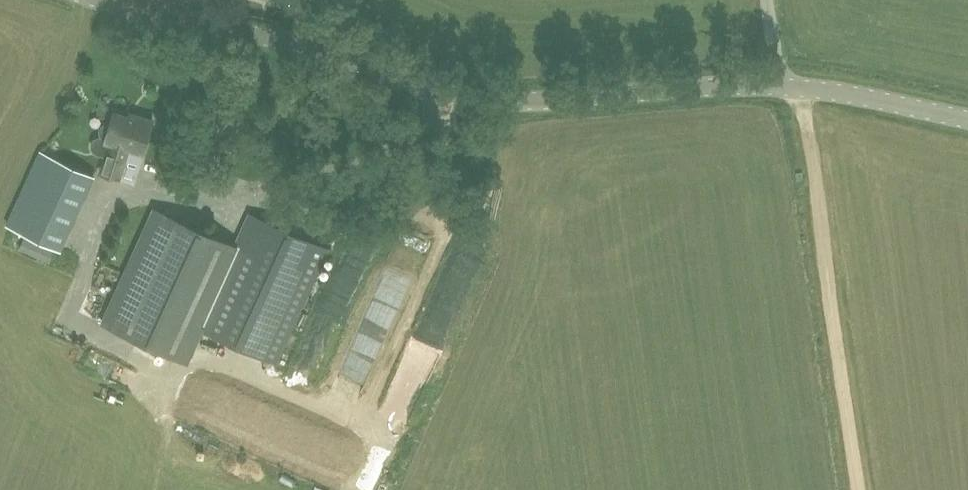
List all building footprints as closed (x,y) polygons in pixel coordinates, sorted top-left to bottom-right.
[(99,174),(120,181),(126,163),(131,149),(143,153),(153,121),(130,113),(129,117),(114,112),(111,123),(106,123),(101,125),(99,128),(98,134),(101,137),(106,139),(105,141),(110,143),(106,157),(105,157),(99,174)] [(40,152),(7,225),(61,250),(94,176),(40,152)] [(99,323),(188,363),(204,330),(276,363),(327,249),(250,214),(235,247),(152,210),(123,272),(100,321),(99,323)]
